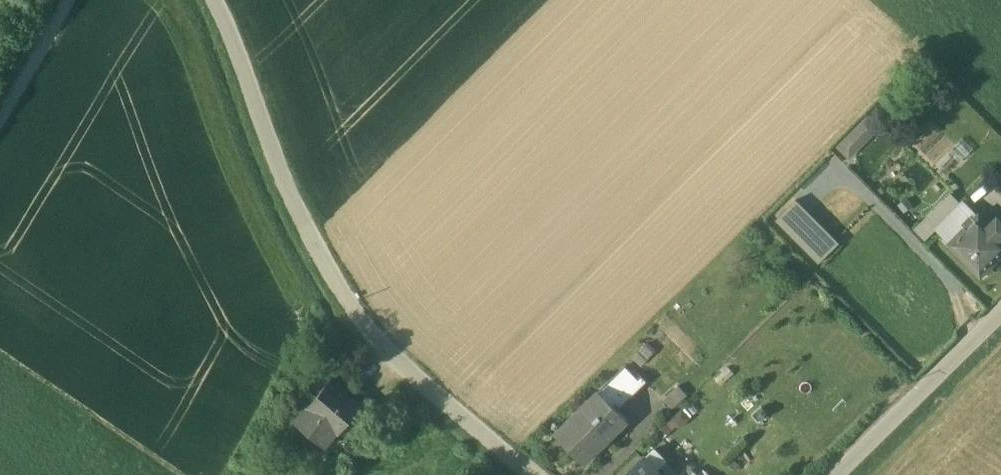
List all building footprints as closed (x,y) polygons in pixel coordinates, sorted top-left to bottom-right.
[(875,107),(836,144),(850,158),(889,122),(875,107)] [(952,193),(926,219),(937,230),(963,204),(952,193)] [(963,204),(937,230),(951,243),(979,215),(965,201),(963,204)] [(979,215),(951,243),(951,244),(981,274),(1000,254),(1000,237),(989,225),(979,215)] [(998,216),(989,225),(1000,237),(1000,220),(998,216)] [(926,219),(916,229),(927,239),(937,230),(926,219)] [(643,385),(625,366),(608,384),(625,401),(643,385)] [(331,380),(295,422),(324,446),(336,431),(339,433),(362,406),(331,380)] [(625,401),(608,384),(599,392),(617,410),(625,401)] [(599,392),(555,434),(583,463),(627,420),(617,410),(599,392)] [(627,474),(663,474),(645,457),(627,474)]
